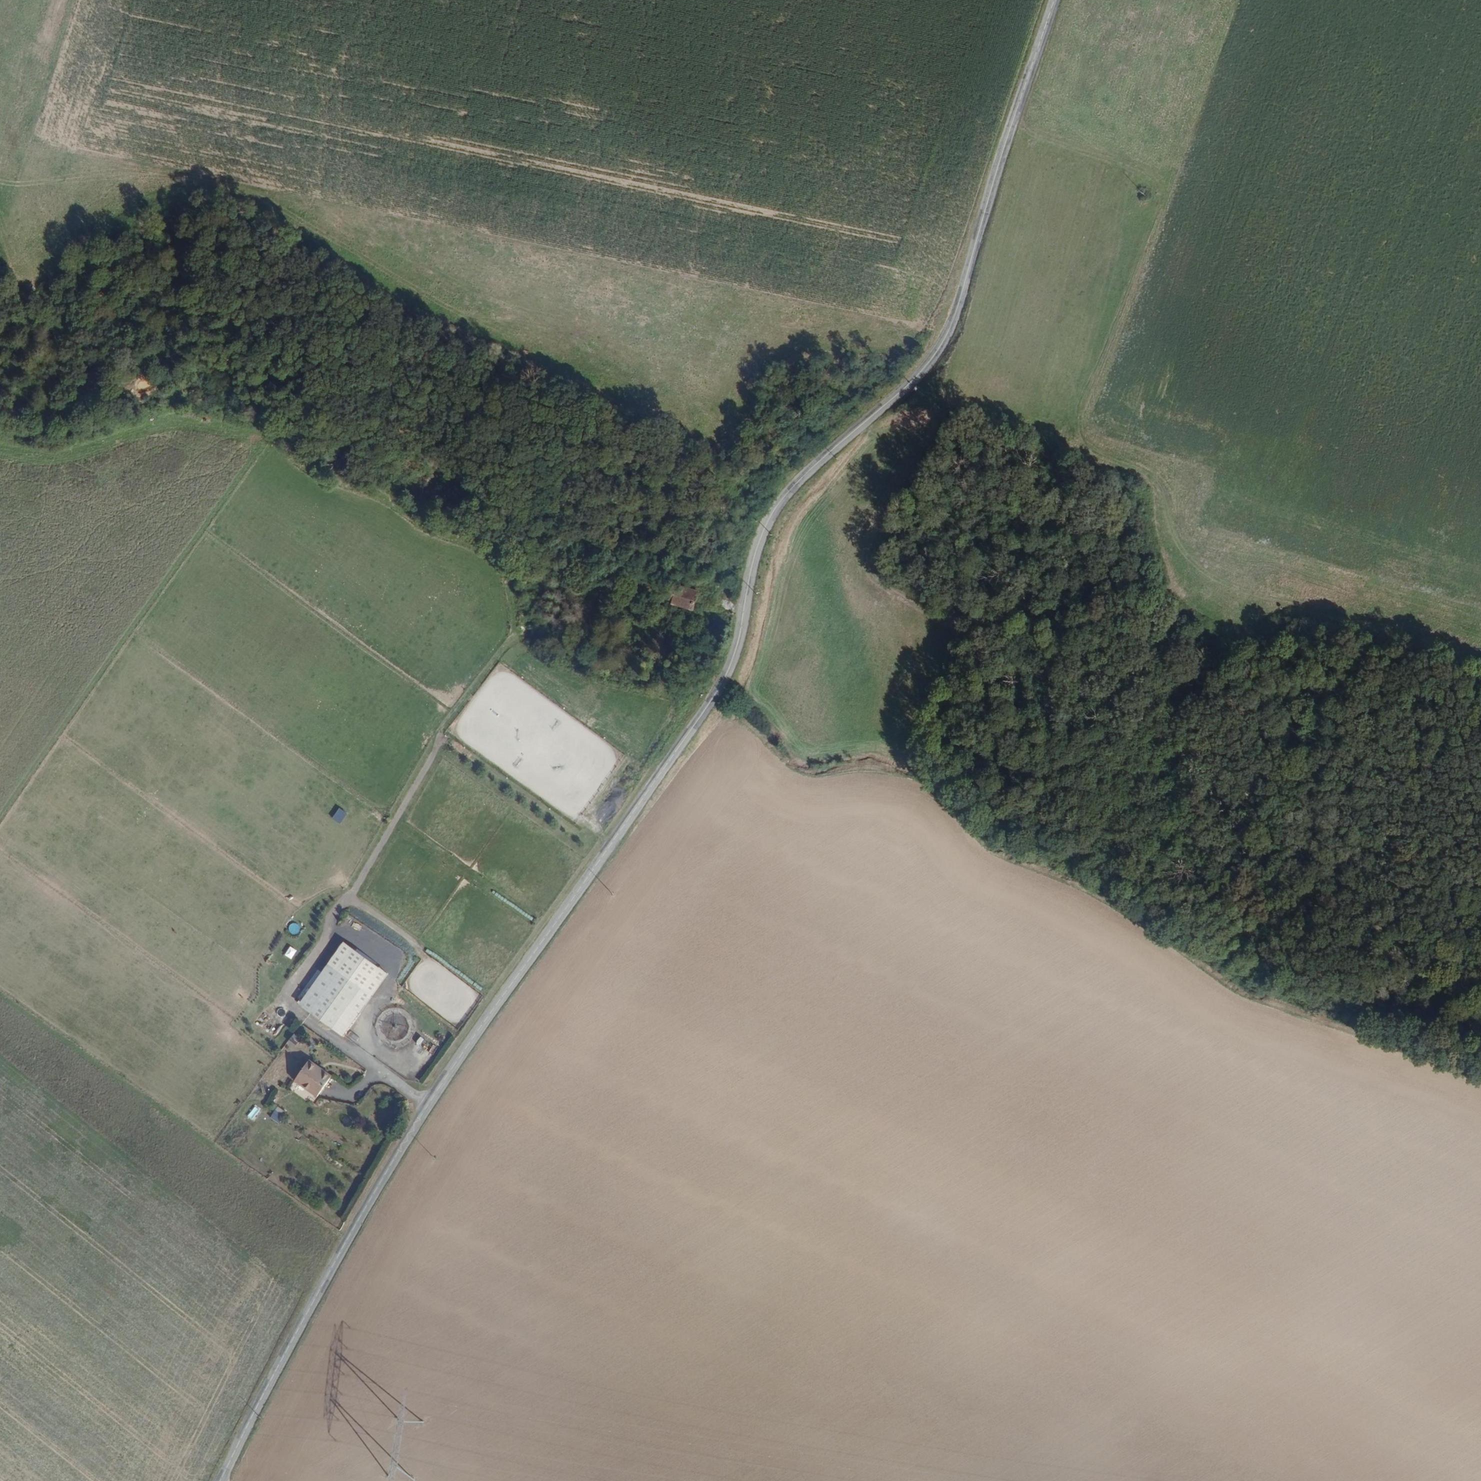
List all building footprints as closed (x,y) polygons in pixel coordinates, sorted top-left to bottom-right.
[(692,612),(700,592),(671,581),(663,600),(692,612)] [(300,925),(290,923),(289,932),(298,934),(300,925)] [(300,994),(345,1026),(387,965),(342,932),(300,994)] [(290,946),(285,955),(292,959),(297,950),(290,946)] [(286,1021),(292,1008),(283,1003),(276,1016),(286,1021)] [(288,1042),(297,1046),(301,1037),(293,1033),(288,1042)] [(296,1074),(318,1089),(331,1071),(319,1063),(322,1060),(311,1052),(296,1074)] [(252,1120),(261,1110),(255,1105),(246,1115),(252,1120)] [(278,1123),(285,1110),(277,1106),(270,1119),(278,1123)]
